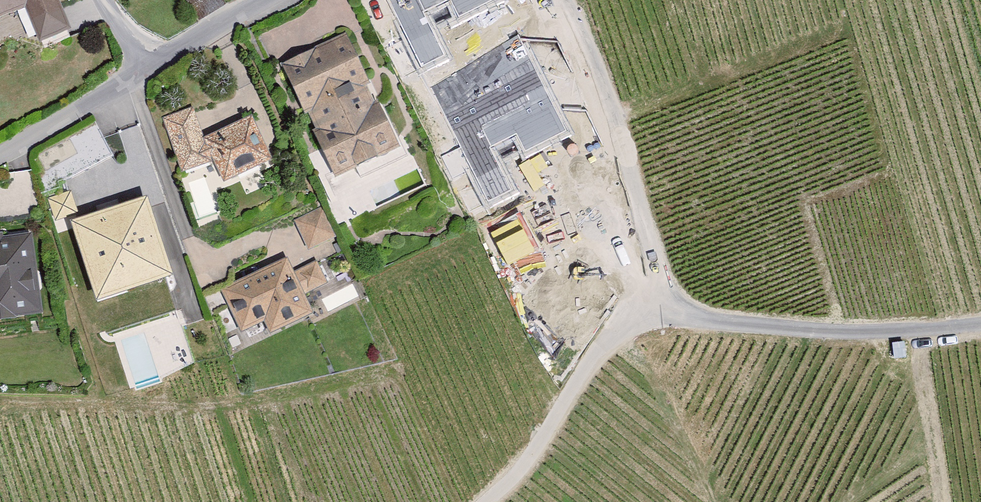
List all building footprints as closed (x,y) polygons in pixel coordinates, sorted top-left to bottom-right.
[(36,7),(53,47),(88,32),(75,0),(0,0),(0,22),(36,7)] [(357,30),(289,62),(347,182),(415,149),(357,30)] [(198,103),(167,115),(188,170),(219,158),(210,135),(198,103)] [(263,111),(210,135),(232,185),(285,161),(263,111)] [(45,182),(112,159),(100,125),(33,149),(45,182)] [(145,196),(71,221),(98,300),(172,275),(145,196)] [(294,219),(310,249),(336,236),(321,205),(294,219)] [(0,233),(0,320),(58,310),(43,225),(0,233)] [(303,251),(224,285),(250,343),(328,309),(303,251)]
